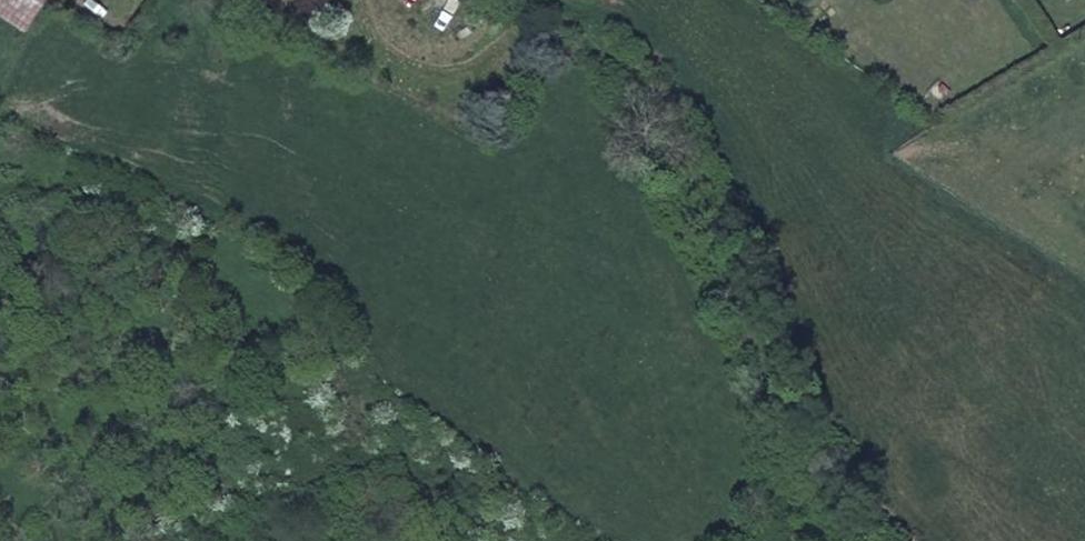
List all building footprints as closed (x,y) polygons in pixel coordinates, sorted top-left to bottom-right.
[(32,8),(37,0),(0,0),(0,14),(19,27),(32,8)]
